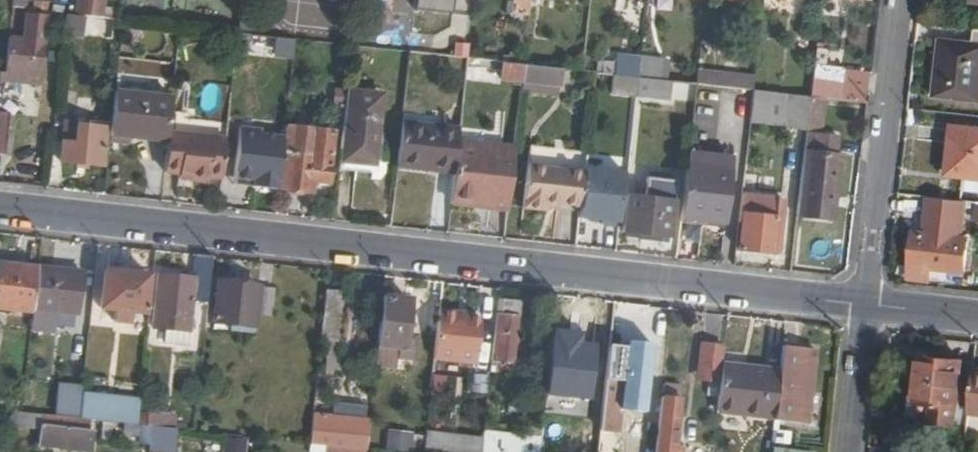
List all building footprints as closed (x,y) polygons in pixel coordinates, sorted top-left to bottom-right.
[(75,12),(82,13),(101,15),(103,0),(76,0),(75,12)] [(415,4),(453,8),(454,0),(416,0),(415,4)] [(509,13),(527,15),(528,0),(510,0),(509,13)] [(9,36),(5,72),(26,75),(39,76),(46,12),(27,10),(24,38),(9,36)] [(65,11),(63,31),(79,33),(82,13),(75,12),(65,11)] [(951,35),(977,38),(977,27),(952,24),(951,35)] [(239,47),(250,48),(251,32),(240,31),(239,47)] [(250,48),(295,53),(297,38),(251,32),(250,48)] [(936,34),(929,93),(934,93),(940,34),(936,34)] [(934,93),(977,98),(977,38),(951,35),(940,34),(934,93)] [(502,61),(501,80),(558,86),(560,68),(521,63),(502,61)] [(813,68),(809,96),(820,98),(841,100),(845,72),(813,68)] [(5,72),(3,82),(25,85),(26,75),(5,72)] [(637,77),(634,94),(667,98),(669,81),(637,77)] [(704,85),(701,114),(748,120),(751,90),(704,85)] [(29,94),(15,92),(13,114),(36,117),(40,87),(30,86),(29,94)] [(751,90),(748,120),(784,125),(784,127),(806,130),(809,96),(751,90)] [(116,91),(111,133),(168,140),(169,132),(170,117),(172,98),(116,91)] [(347,92),(338,161),(375,164),(383,96),(347,92)] [(806,130),(796,216),(831,221),(839,156),(836,155),(837,139),(817,136),(820,98),(809,96),(806,130)] [(6,154),(11,112),(0,111),(0,153),(6,154)] [(65,121),(60,160),(100,165),(105,121),(87,119),(87,124),(65,121)] [(401,122),(397,160),(436,165),(436,169),(454,171),(457,141),(459,125),(443,122),(442,127),(401,122)] [(945,173),(977,177),(977,127),(949,123),(945,173)] [(285,137),(279,188),(306,191),(307,179),(328,181),(334,131),(286,125),(285,137)] [(255,185),(279,188),(285,137),(262,135),(263,129),(241,126),(235,176),(255,178),(255,185)] [(225,138),(169,132),(168,140),(164,170),(179,172),(189,173),(188,177),(207,179),(208,175),(221,176),(225,138)] [(514,148),(457,141),(454,171),(451,201),(486,205),(486,199),(508,201),(514,148)] [(586,149),(529,142),(522,205),(544,208),(545,202),(556,204),(579,206),(579,204),(586,149)] [(687,150),(680,218),(725,223),(732,156),(687,150)] [(235,182),(255,185),(255,178),(235,176),(235,182)] [(623,195),(619,229),(669,235),(673,192),(658,191),(657,199),(623,195)] [(739,194),(736,223),(740,223),(737,251),(774,254),(780,199),(739,194)] [(964,201),(927,196),(922,230),(912,229),(906,274),(928,277),(929,264),(962,269),(967,236),(960,235),(964,201)] [(486,199),(486,205),(507,207),(508,201),(486,199)] [(155,275),(149,327),(166,329),(169,299),(190,301),(191,288),(207,290),(210,258),(195,256),(192,279),(155,275)] [(28,313),(28,308),(32,269),(0,265),(0,311),(28,313)] [(32,269),(28,308),(71,313),(75,273),(33,269),(32,269)] [(98,271),(94,308),(139,313),(143,276),(98,271)] [(215,282),(210,321),(251,326),(253,314),(266,315),(269,288),(215,282)] [(319,289),(314,340),(325,341),(326,327),(334,328),(338,291),(319,289)] [(376,295),(371,345),(390,348),(389,357),(405,358),(408,334),(398,333),(403,298),(376,295)] [(550,295),(542,371),(563,373),(572,298),(550,295)] [(496,302),(494,316),(510,318),(511,303),(496,302)] [(432,309),(425,375),(434,375),(436,356),(453,358),(455,329),(462,330),(463,312),(432,309)] [(124,311),(108,310),(106,320),(123,322),(124,311)] [(494,316),(487,369),(503,371),(510,318),(494,316)] [(455,329),(453,358),(458,359),(462,330),(455,329)] [(719,346),(695,344),(692,368),(698,368),(696,378),(715,381),(717,364),(719,346)] [(808,347),(777,344),(769,419),(800,423),(808,347)] [(436,356),(434,375),(451,377),(453,358),(436,356)] [(921,356),(916,401),(934,402),(932,421),(958,424),(960,406),(971,407),(975,366),(976,361),(921,356)] [(600,363),(592,429),(612,431),(620,365),(600,363)] [(715,381),(711,413),(769,419),(774,370),(717,364),(715,381)] [(60,391),(57,418),(74,420),(76,397),(77,393),(60,391)] [(132,425),(135,404),(76,397),(74,420),(91,421),(112,424),(132,425)] [(649,451),(675,451),(675,447),(667,446),(673,400),(655,398),(653,417),(649,451)] [(960,406),(958,424),(957,426),(969,427),(970,413),(971,407),(960,406)] [(306,416),(303,444),(311,445),(326,446),(360,451),(363,422),(326,418),(327,411),(318,410),(318,417),(306,416)] [(41,416),(40,427),(89,432),(91,421),(74,420),(57,418),(41,416)] [(177,427),(152,426),(150,451),(176,451),(177,427)] [(37,449),(67,451),(94,451),(96,433),(89,432),(40,427),(37,449)] [(473,451),(533,451),(534,445),(535,439),(535,438),(476,431),(475,439),(473,451)] [(475,439),(419,433),(419,438),(417,451),(473,451),(475,439)] [(382,434),(380,451),(383,451),(404,451),(406,437),(382,434)] [(406,437),(404,451),(417,451),(419,438),(406,437)] [(232,438),(230,451),(250,451),(252,441),(232,438)] [(554,451),(565,451),(566,443),(535,439),(534,445),(554,447),(554,451)]
